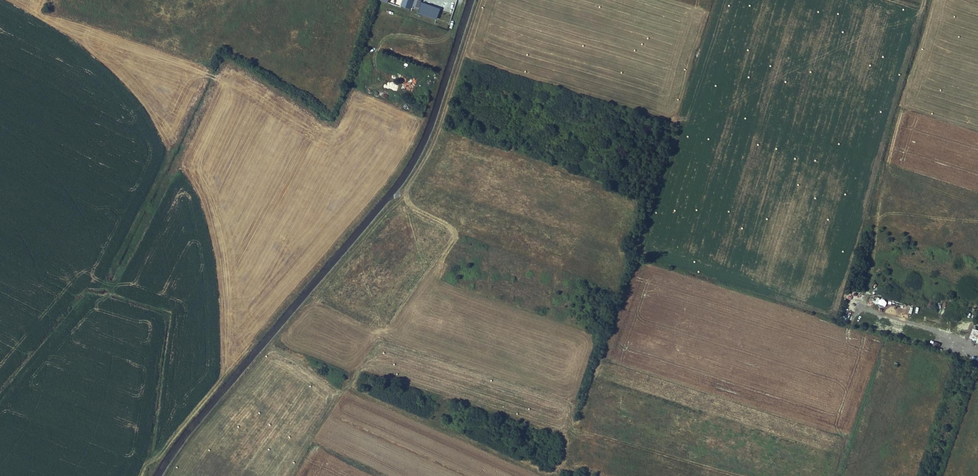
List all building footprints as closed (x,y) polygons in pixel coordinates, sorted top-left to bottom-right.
[(418,14),(432,19),(434,13),(436,8),(422,3),(420,9),(419,9),(418,14)] [(877,301),(881,308),(887,305),(883,298),(877,301)]
